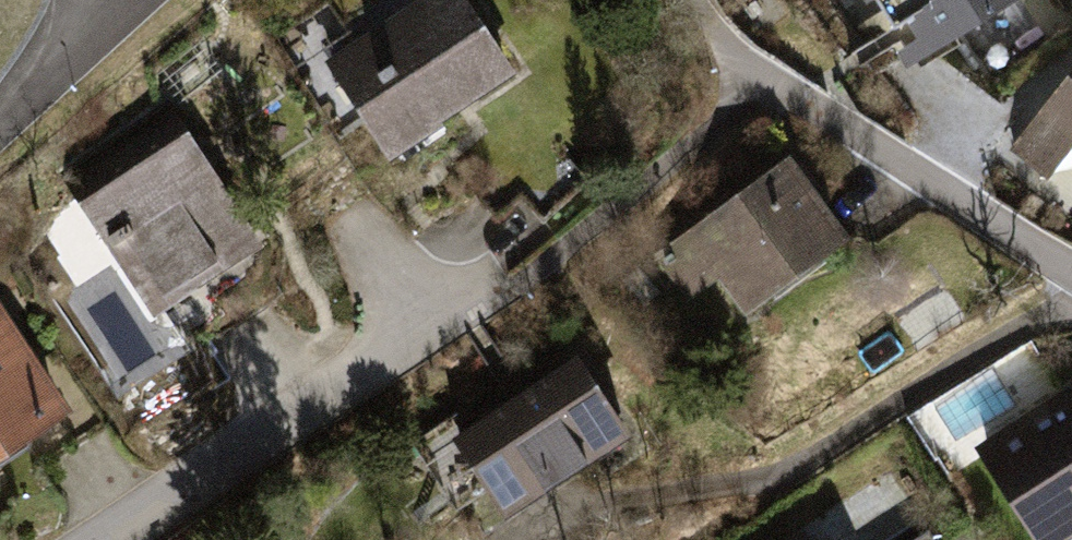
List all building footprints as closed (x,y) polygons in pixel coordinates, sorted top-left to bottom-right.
[(324,60),(389,157),(445,122),(442,118),(516,69),(467,0),(413,0),(324,60)] [(894,26),(906,17),(915,34),(895,48),(906,66),(1008,0),(878,0),(894,26)] [(1010,149),(1050,179),(1071,149),(1071,66),(1010,149)] [(186,126),(76,199),(150,314),(262,242),(186,126)] [(792,151),(652,251),(685,296),(716,276),(745,314),(852,234),(792,151)] [(72,407),(0,303),(0,456),(72,407)] [(577,349),(453,433),(503,507),(628,423),(577,349)] [(974,444),(1036,539),(1068,539),(1071,537),(1071,383),(974,444)] [(910,539),(933,539),(926,530),(910,539)]
